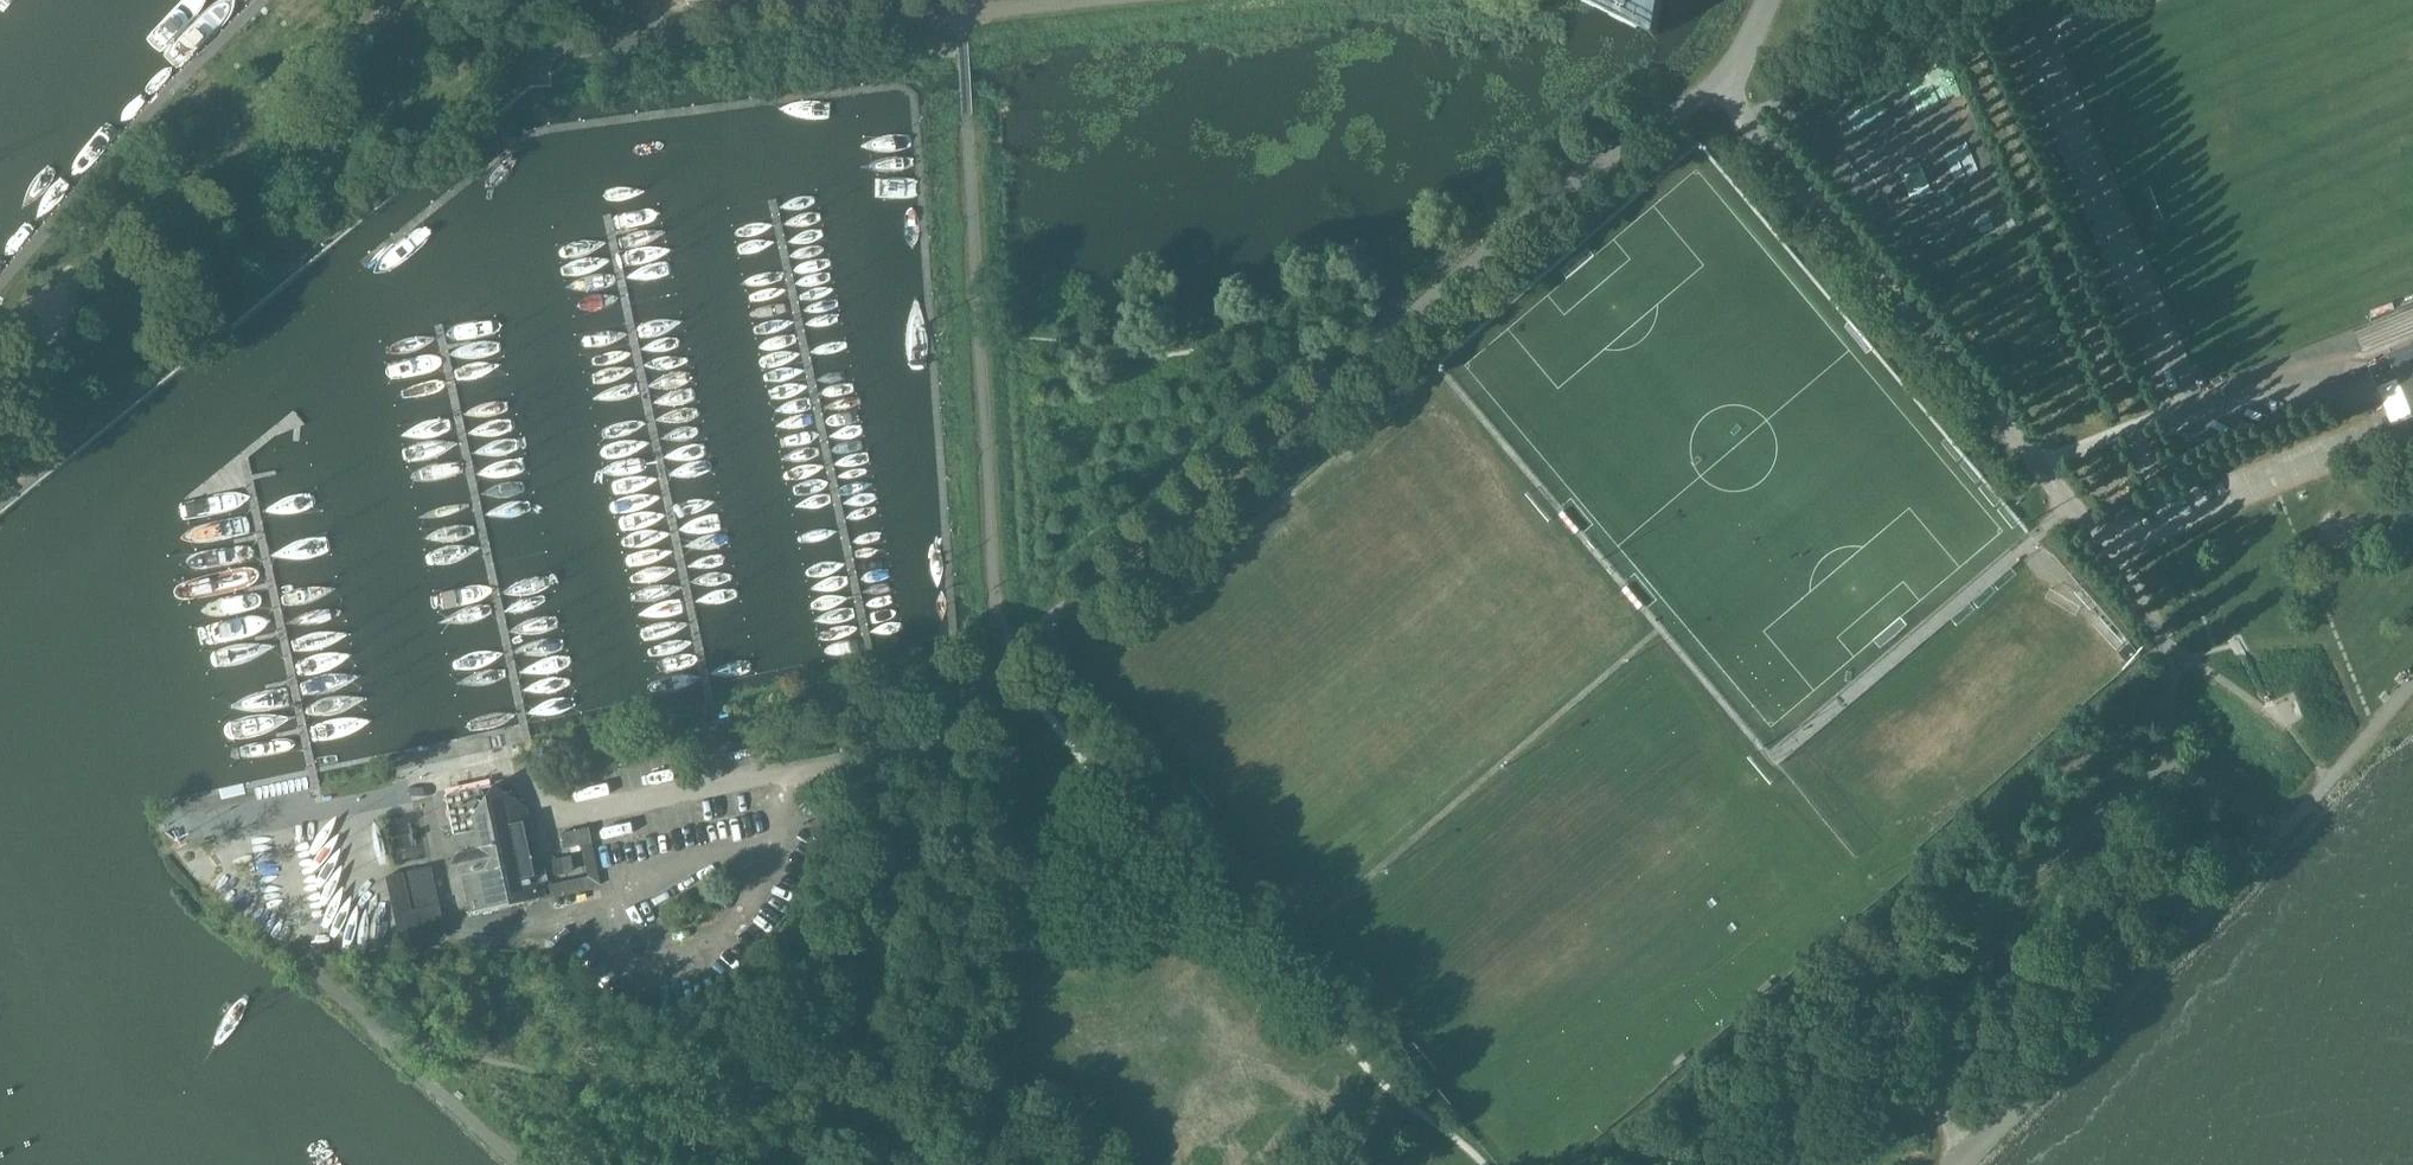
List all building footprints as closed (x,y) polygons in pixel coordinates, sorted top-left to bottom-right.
[(1658,35),(1663,0),(1591,0),(1658,35)] [(2368,365),(2386,409),(2392,426),(2412,418),(2412,347),(2368,365)] [(526,808),(516,802),(514,791),(504,794),(492,786),(481,803),(466,793),(446,798),(471,912),(545,896),(526,808)] [(601,885),(589,828),(565,833),(568,847),(580,845),(587,876),(545,885),(548,897),(601,885)] [(431,867),(386,877),(394,915),(401,946),(446,937),(431,867)]
